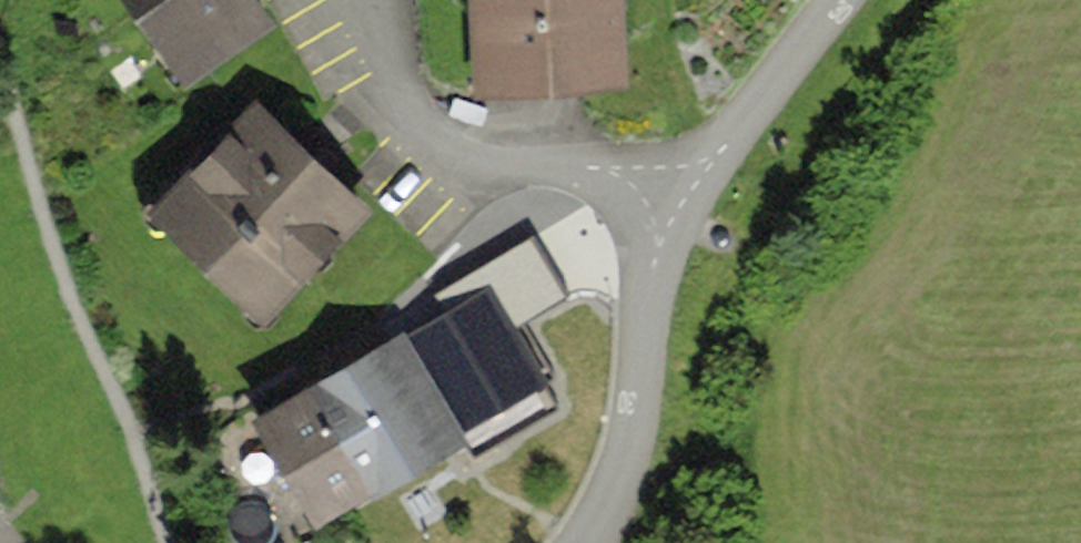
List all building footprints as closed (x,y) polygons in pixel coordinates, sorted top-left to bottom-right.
[(270,0),(139,0),(191,73),(278,11),(270,0)] [(476,74),(626,67),(623,0),(472,0),(476,74)] [(318,141),(256,81),(149,191),(268,306),(375,196),(318,141)] [(460,443),(396,331),(248,413),(312,525),(460,443)]
